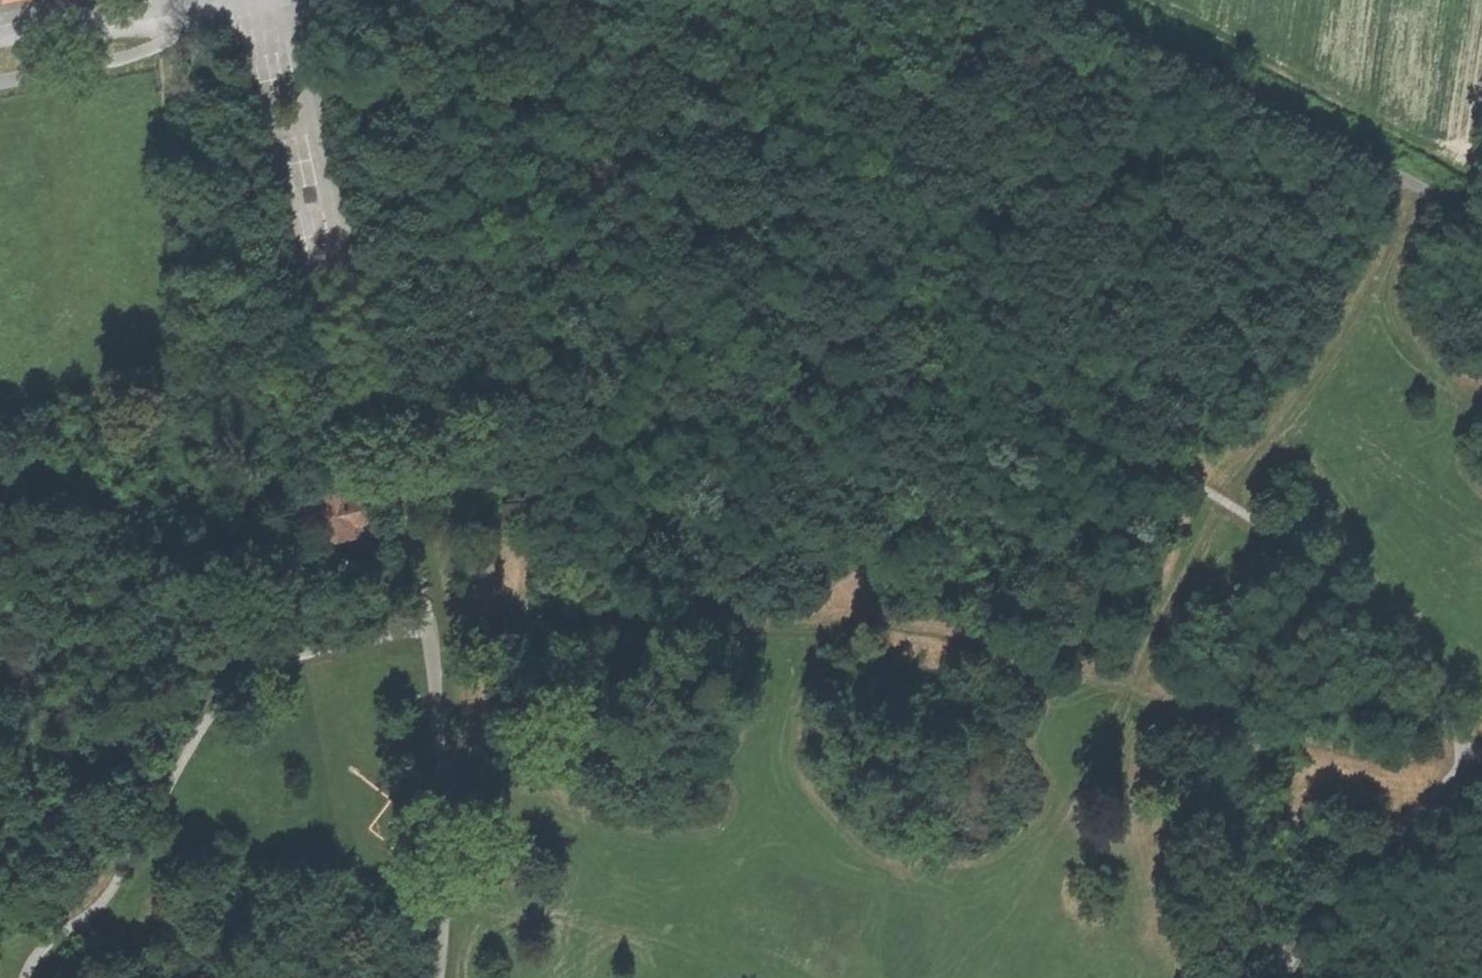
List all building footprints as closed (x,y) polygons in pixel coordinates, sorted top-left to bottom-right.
[(351,532),(371,528),(361,479),(333,485),(315,489),(317,496),(302,499),(312,542),(326,539),(326,541),(352,535),(351,532)]
